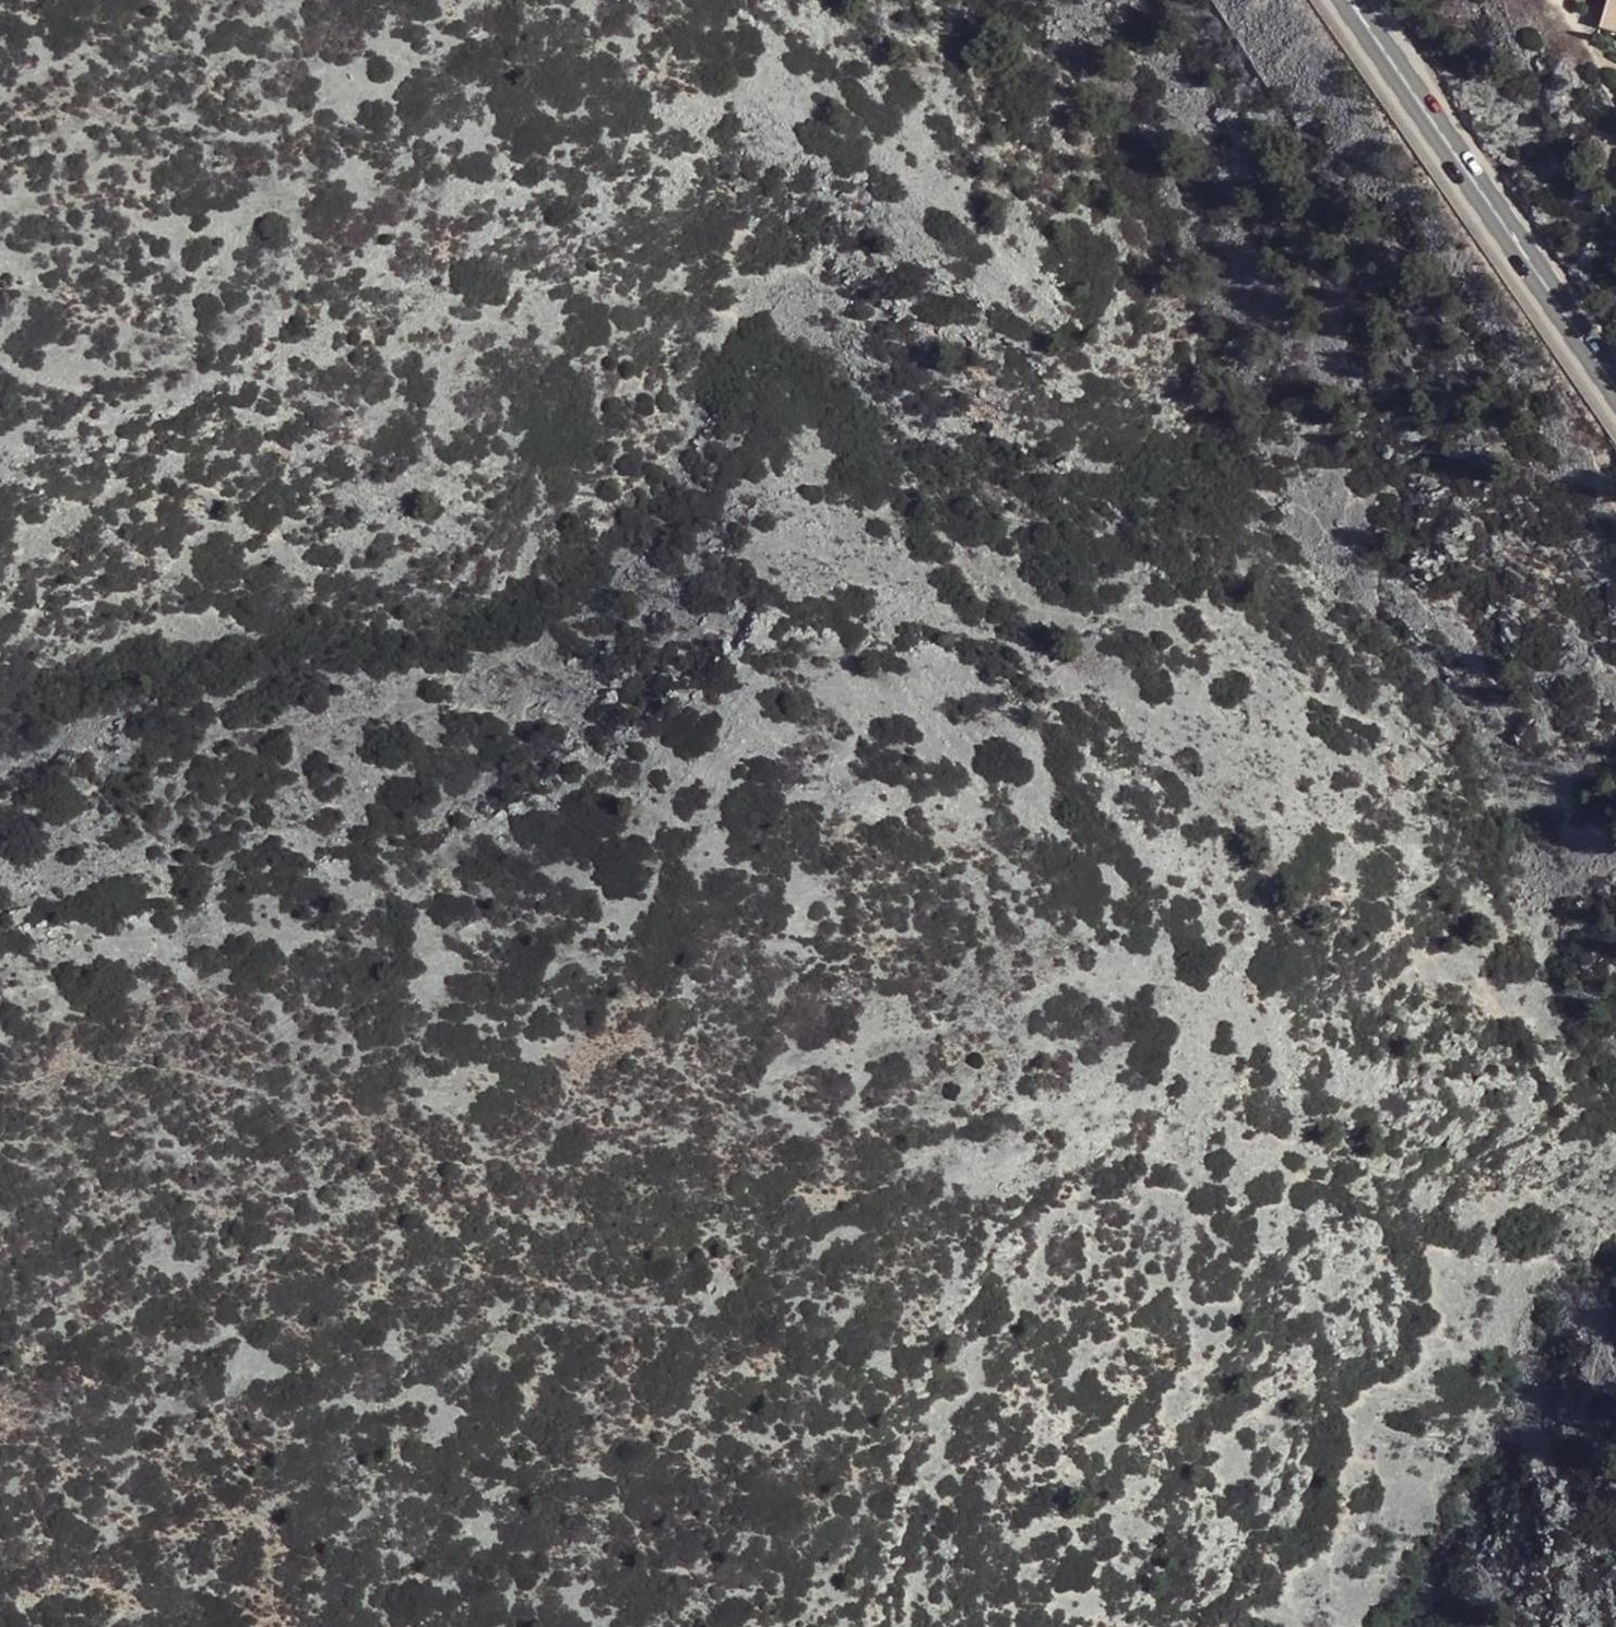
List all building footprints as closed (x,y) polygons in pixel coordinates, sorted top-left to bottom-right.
[(1599,30),(1615,35),(1615,0),(1607,0),(1599,30)]
